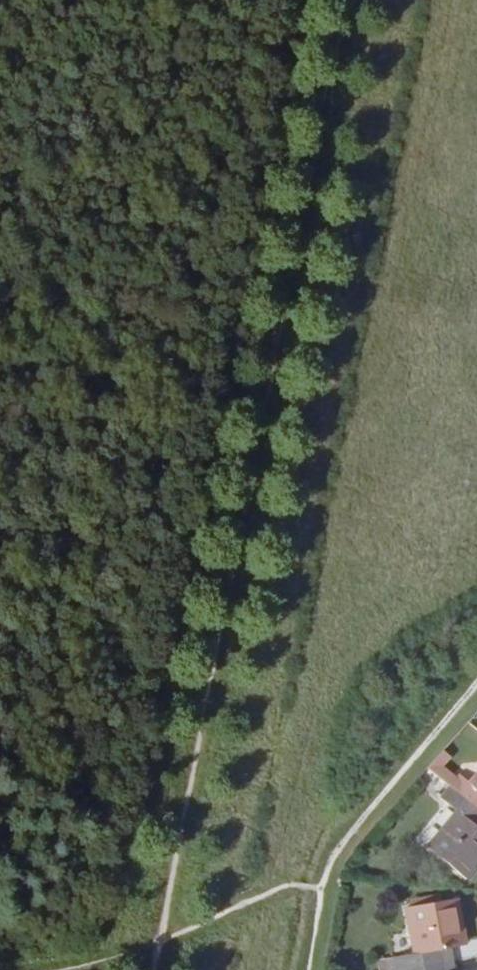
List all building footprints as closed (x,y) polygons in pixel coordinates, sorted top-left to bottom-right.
[(444,791),(476,818),(476,770),(464,786),(454,778),(444,791)] [(444,791),(435,801),(452,817),(423,852),(461,883),(476,863),(476,836),(472,832),(476,826),(476,818),(444,791)] [(389,969),(428,969),(436,969),(434,955),(444,953),(457,950),(449,904),(401,913),(409,959),(388,963),(389,969)] [(434,955),(436,969),(446,967),(444,953),(434,955)]
